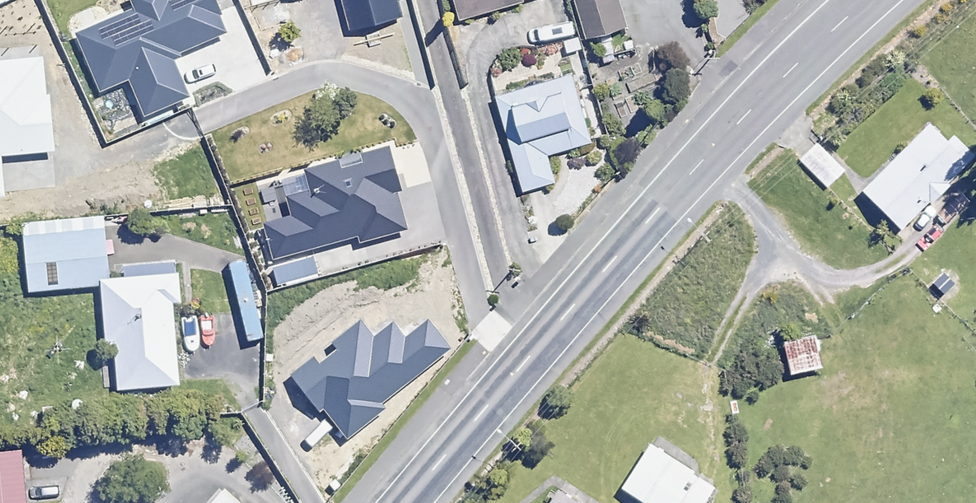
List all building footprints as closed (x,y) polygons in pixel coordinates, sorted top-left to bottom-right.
[(445,15),(509,0),(442,0),(445,15)] [(567,37),(611,27),(605,0),(559,0),(567,37)] [(483,67),(489,91),(545,77),(539,53),(483,67)] [(545,77),(489,91),(514,191),(551,182),(543,150),(588,138),(571,71),(545,77)] [(945,140),(927,123),(860,194),(899,231),(972,155),(951,135),(945,140)] [(842,172),(816,144),(799,160),(826,188),(842,172)] [(21,290),(103,287),(102,277),(109,276),(107,226),(18,229),(21,290)] [(109,276),(102,277),(103,287),(105,340),(113,340),(115,390),(182,387),(178,302),(186,301),(185,274),(109,276)] [(820,368),(813,334),(780,341),(787,375),(820,368)] [(0,448),(0,502),(21,502),(20,448),(0,448)] [(621,484),(651,502),(672,502),(690,476),(647,448),(621,484)] [(209,502),(236,502),(221,489),(209,502)] [(547,502),(577,502),(557,489),(547,502)]
